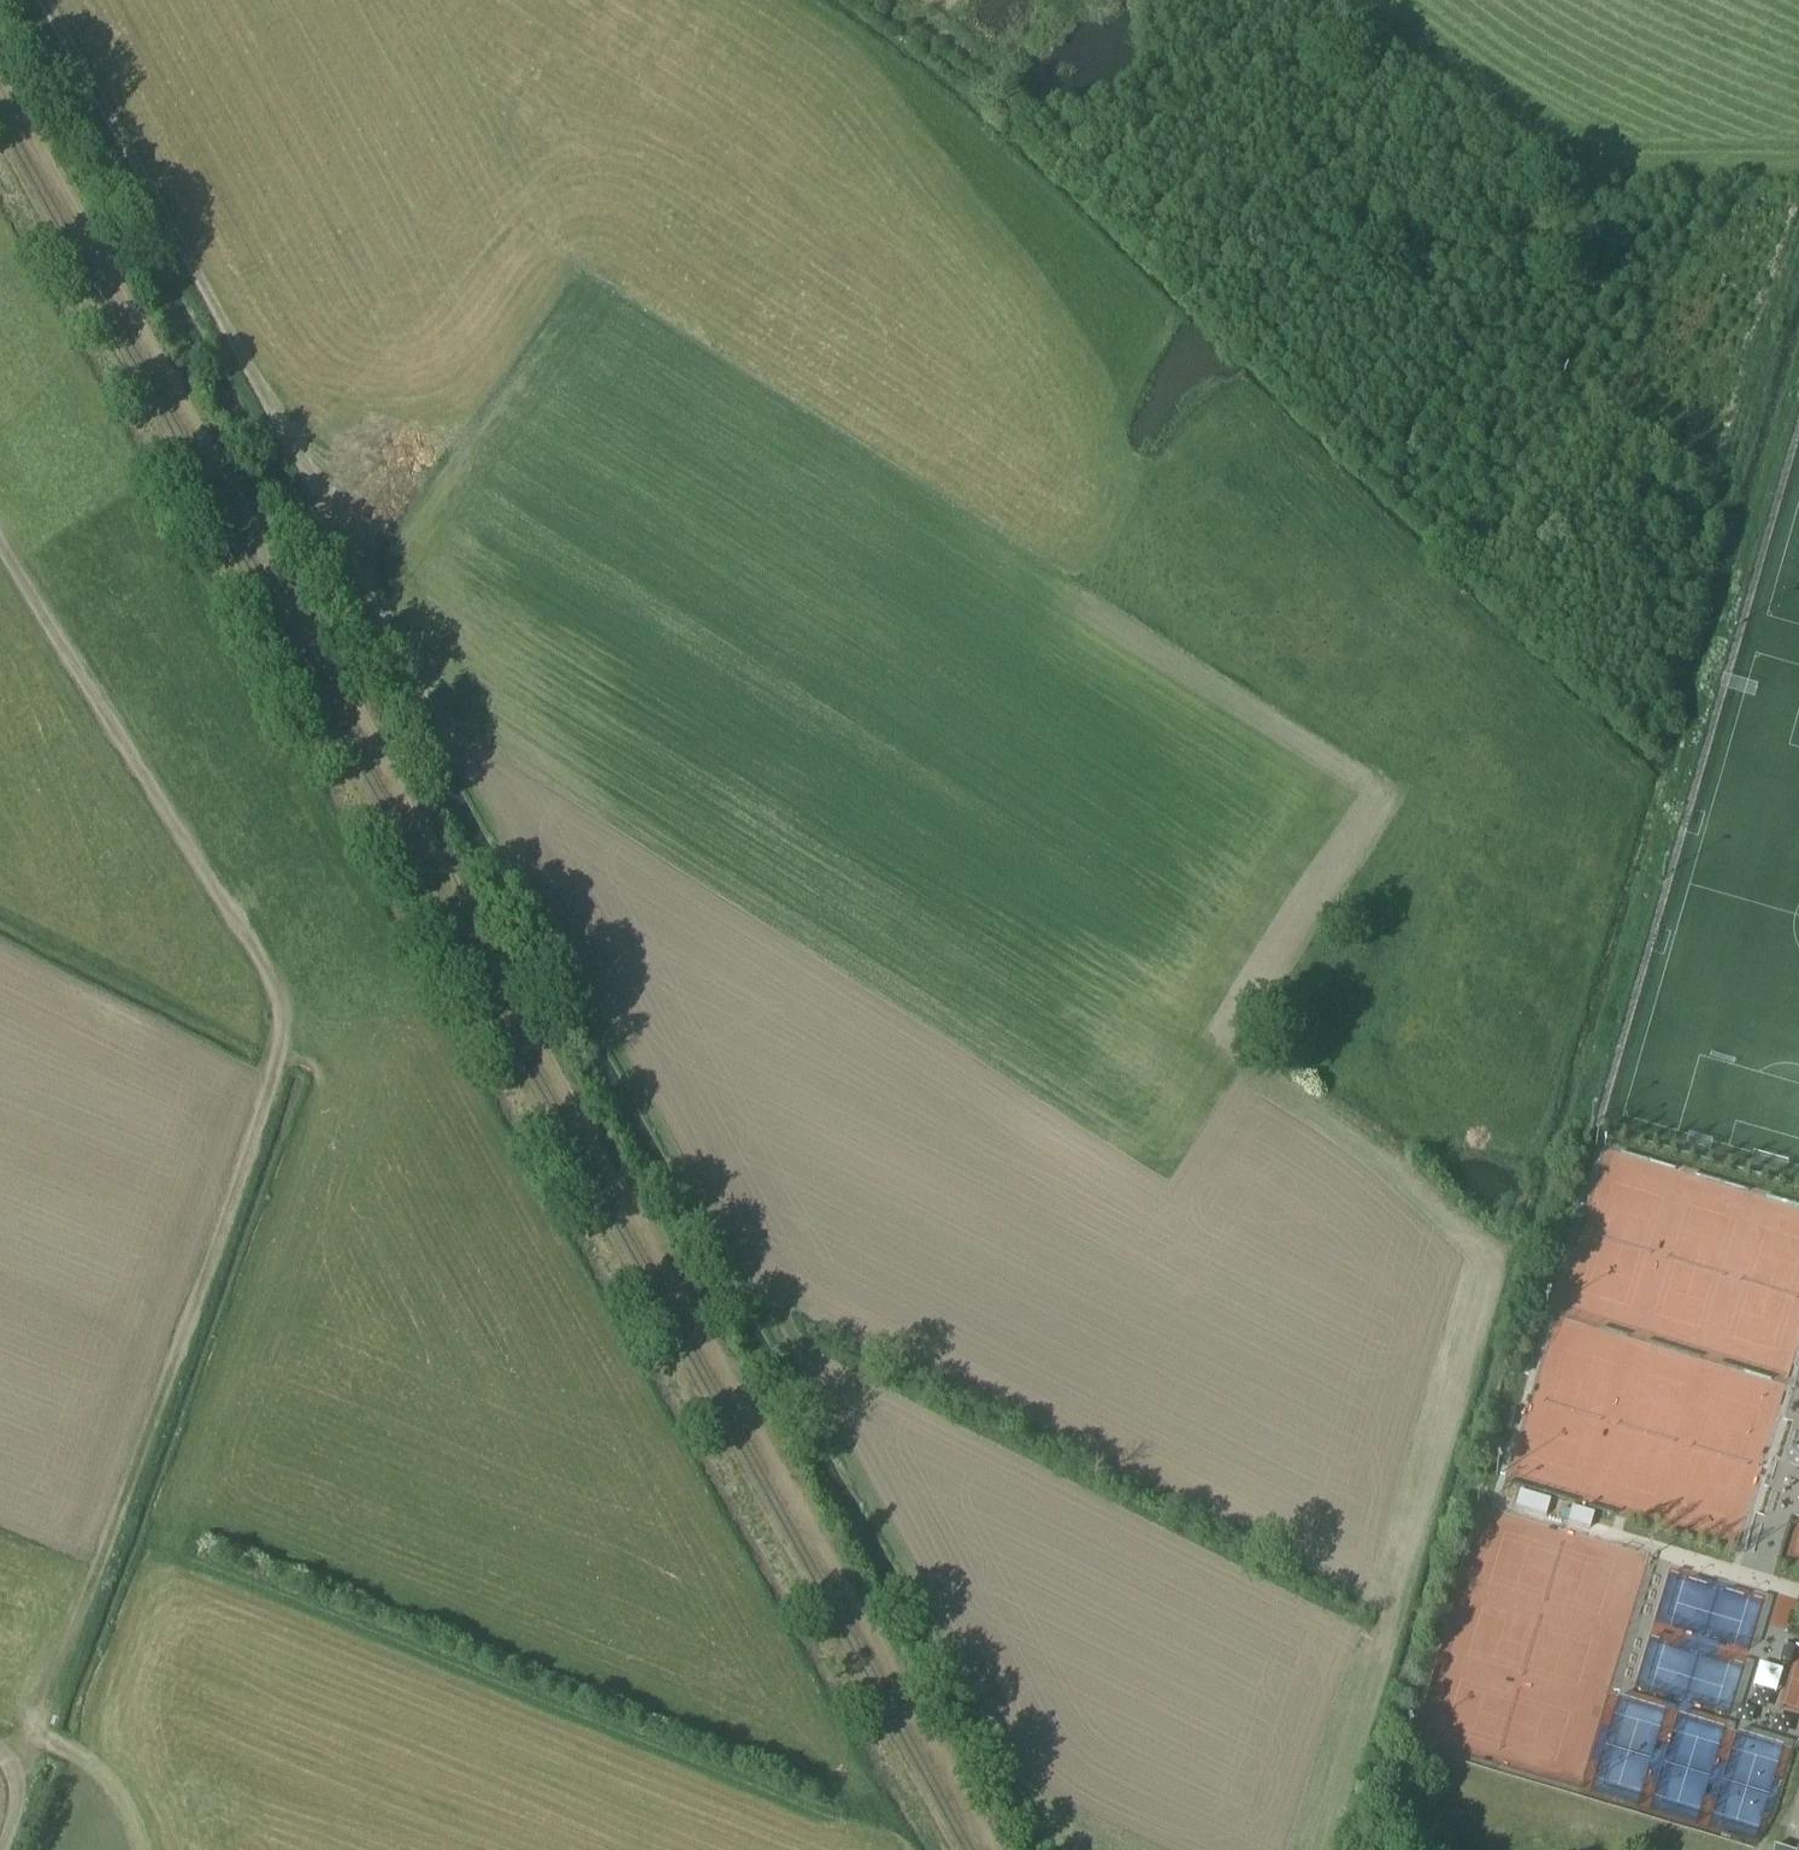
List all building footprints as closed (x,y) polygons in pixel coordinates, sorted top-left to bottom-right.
[(1551,1501),(1520,1492),(1515,1508),(1546,1517),(1551,1501)] [(1572,1508),(1568,1523),(1590,1530),(1592,1524),(1595,1514),(1572,1508)]
